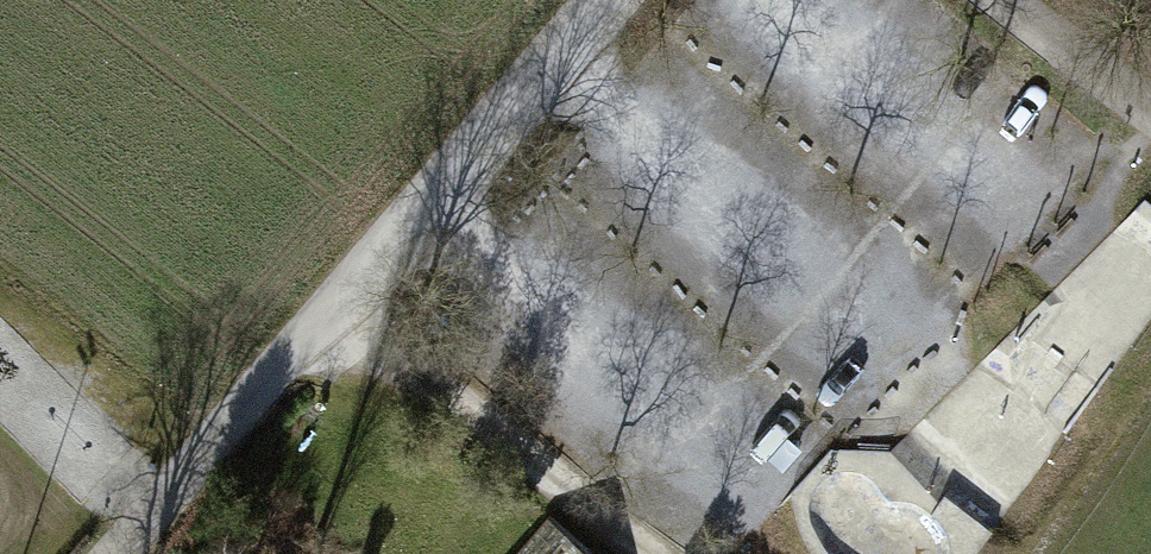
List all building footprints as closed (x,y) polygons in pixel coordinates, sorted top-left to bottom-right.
[(565,519),(532,553),(603,553),(565,519)]
